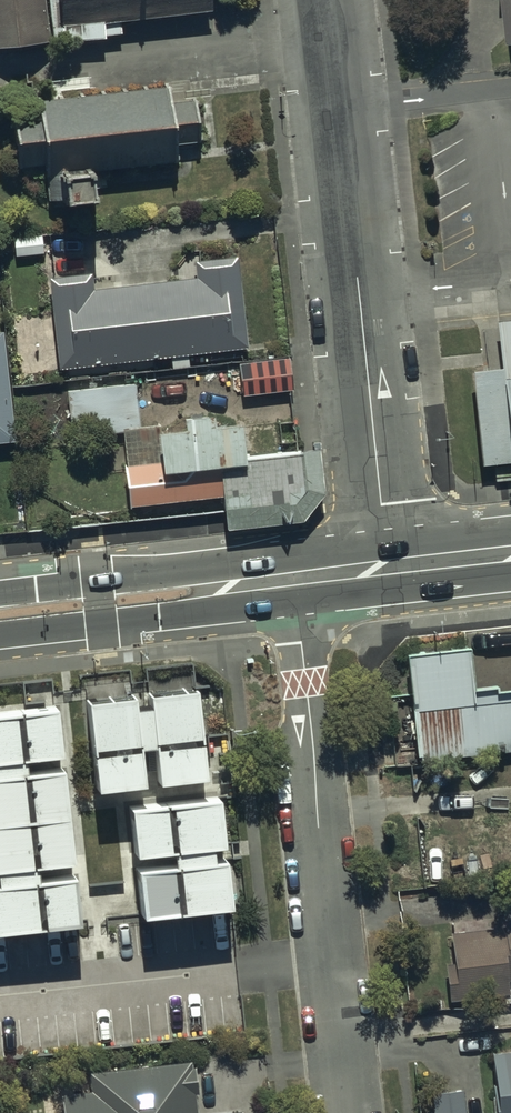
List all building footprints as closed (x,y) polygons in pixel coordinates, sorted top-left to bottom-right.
[(53,42),(53,45),(109,40),(108,35),(125,33),(124,23),(209,15),(208,0),(0,0),(0,47),(53,42)] [(170,92),(32,106),(33,118),(11,121),(17,175),(44,172),(46,187),(55,186),(59,233),(98,229),(93,181),(174,172),(172,153),(199,151),(194,104),(171,106),(170,92)] [(44,240),(15,241),(15,261),(45,260),(44,240)] [(94,296),(92,279),(85,280),(83,256),(70,257),(70,251),(52,253),(55,283),(48,283),(57,375),(172,363),(173,374),(188,373),(187,363),(248,357),(238,262),(193,267),(195,286),(94,296)] [(494,334),(498,372),(484,373),(472,375),(483,471),(507,468),(508,478),(510,478),(510,332),(494,334)] [(13,449),(4,339),(0,340),(0,450),(13,449)] [(240,367),(242,399),(292,396),(291,363),(240,367)] [(67,391),(71,440),(140,433),(135,385),(67,391)] [(213,428),(180,431),(181,444),(153,447),(155,468),(120,471),(125,516),(221,506),(222,515),(301,507),(307,496),(303,460),(244,466),(241,430),(214,433),(213,428)] [(406,657),(416,770),(510,762),(510,699),(494,701),(493,691),(473,693),(469,652),(406,657)] [(194,689),(83,702),(96,813),(207,800),(194,689)] [(0,711),(0,953),(82,945),(58,705),(0,711)] [(217,806),(127,816),(141,940),(231,930),(217,806)] [(470,818),(476,883),(510,880),(510,814),(470,818)] [(503,917),(504,934),(452,940),(456,982),(445,983),(448,1005),(510,998),(510,992),(510,988),(510,916),(503,917)] [(490,1060),(495,1112),(510,1112),(510,1057),(490,1060)] [(59,1102),(61,1112),(196,1112),(190,1067),(88,1079),(90,1098),(59,1102)] [(431,1100),(433,1112),(467,1112),(464,1095),(431,1100)]
